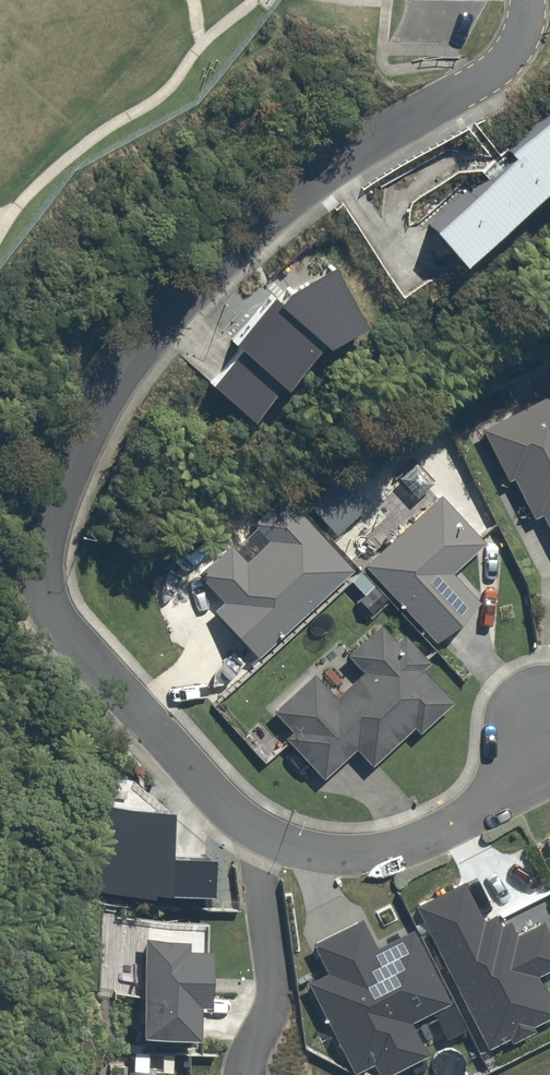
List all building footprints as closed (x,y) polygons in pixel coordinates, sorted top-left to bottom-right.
[(541,193),(547,200),(549,198),(549,117),(508,153),(512,158),(429,230),(460,265),(541,193)] [(324,345),(361,326),(332,267),(286,291),(277,302),(271,296),(230,342),(238,349),(208,384),(248,419),(278,383),(281,386),(320,341),(324,345)] [(549,532),(549,393),(480,428),(506,480),(512,477),(531,518),(541,513),(549,532)] [(367,560),(363,564),(435,640),(478,601),(451,572),(484,542),(438,494),(436,497),(431,491),(437,485),(433,481),(433,480),(414,460),(394,478),(399,483),(375,506),(386,517),(354,546),(367,560)] [(335,534),(368,503),(335,468),(302,501),(335,534)] [(256,657),(351,570),(282,495),(251,522),(255,526),(199,576),(223,601),(212,611),(256,657)] [(374,584),(360,570),(349,580),(363,594),(374,584)] [(418,732),(452,701),(421,668),(428,662),(402,634),(395,640),(379,622),(345,654),(361,671),(333,697),(311,673),(271,710),(290,730),(283,737),(323,777),(355,747),(371,765),(413,726),(418,732)] [(142,893),(142,903),(209,905),(209,893),(211,893),(211,855),(168,854),(170,808),(91,803),(87,890),(142,893)] [(416,905),(487,1046),(508,1037),(511,1042),(535,1030),(533,1025),(549,1016),(549,1003),(536,975),(549,968),(549,937),(541,920),(515,934),(508,920),(505,922),(502,917),(496,920),(493,914),(482,919),(462,881),(416,905)] [(307,980),(353,1072),(373,1063),(379,1074),(385,1074),(427,1054),(411,1021),(450,1002),(411,928),(376,947),(360,917),(312,942),(327,971),(307,980)] [(186,938),(144,937),(142,1023),(140,1023),(140,1043),(196,1046),(196,1037),(197,1037),(198,1003),(208,1004),(209,947),(186,946),(186,938)]
